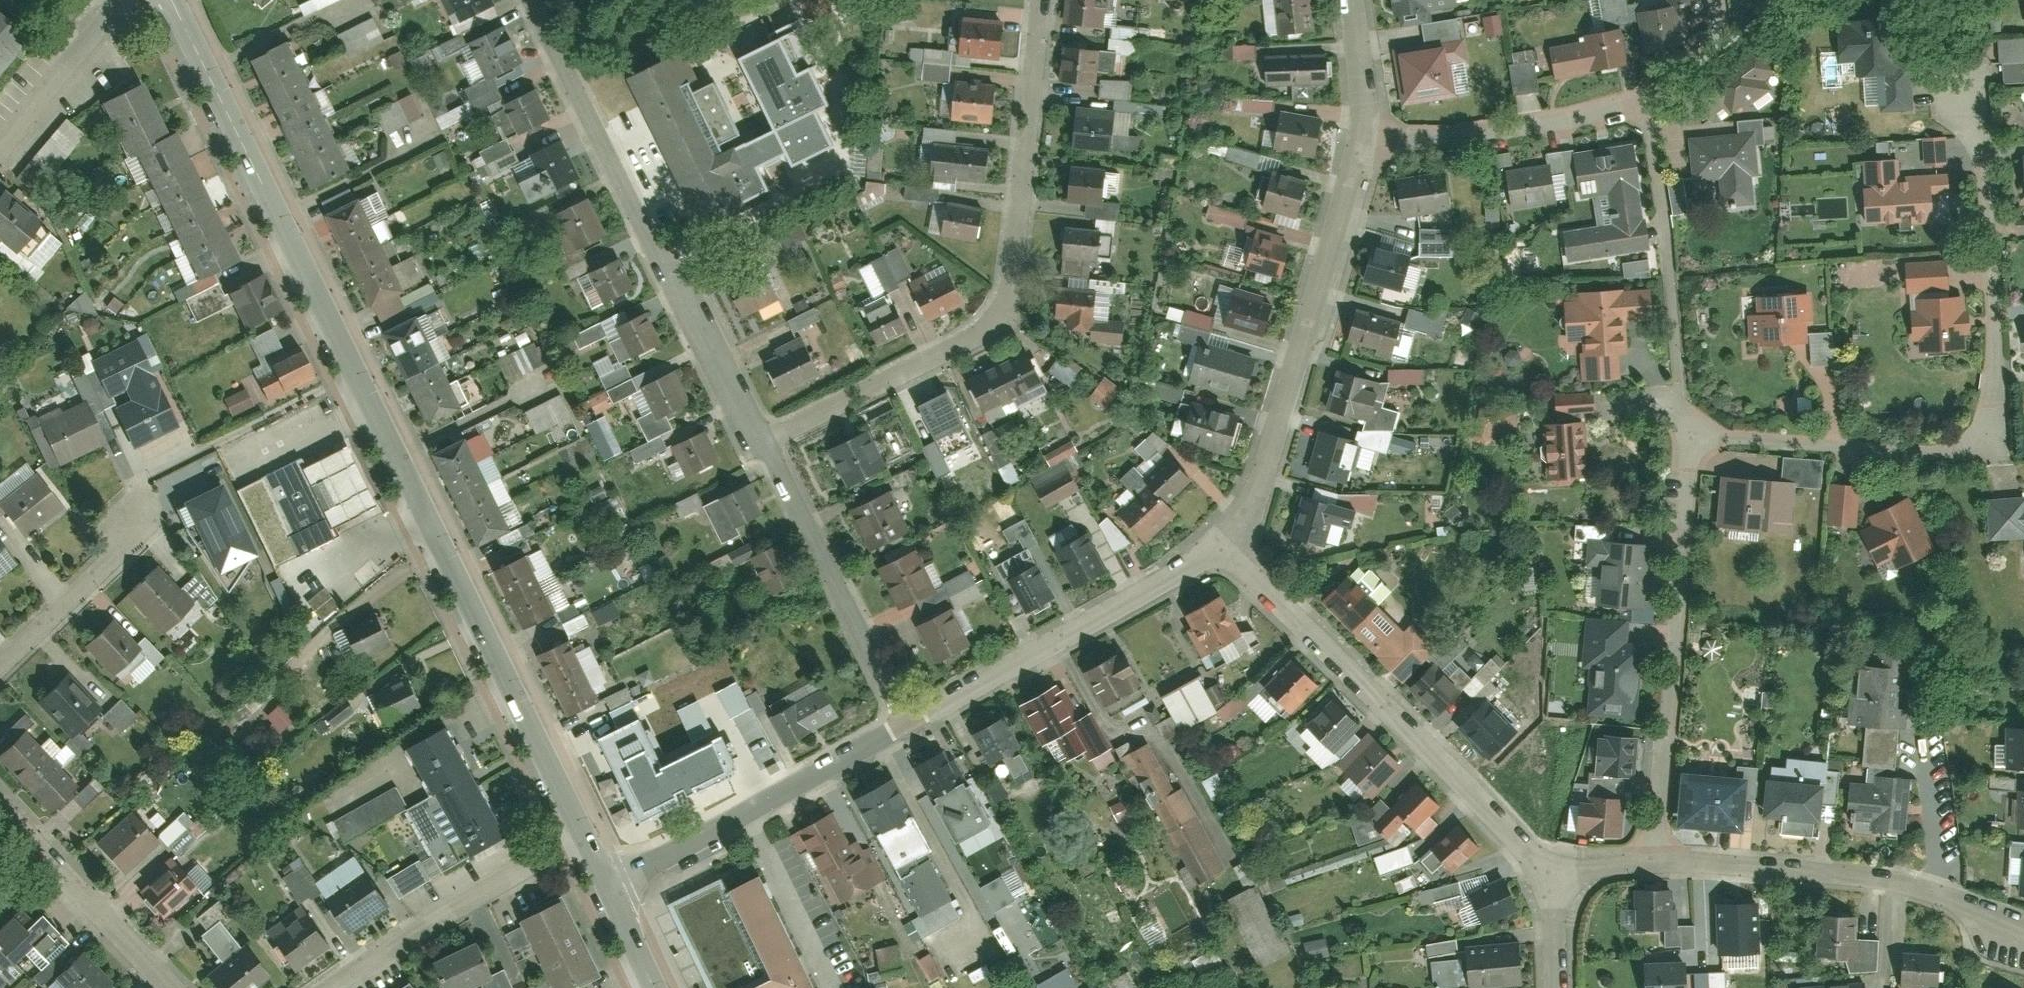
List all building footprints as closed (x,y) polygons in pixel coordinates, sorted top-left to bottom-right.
[(298,4),(303,15),(334,0),(306,0),(298,4)] [(480,0),(449,0),(456,18),(482,6),(480,0)] [(1062,22),(1088,23),(1089,0),(1063,0),(1062,22)] [(1312,30),(1308,0),(1277,0),(1281,34),(1312,30)] [(1392,15),(1457,4),(1457,0),(1390,0),(1392,15)] [(1645,55),(1676,50),(1670,13),(1697,8),(1695,0),(1663,0),(1665,13),(1638,18),(1645,55)] [(1483,17),(1486,35),(1502,32),(1499,14),(1483,17)] [(346,55),(383,41),(374,17),(336,32),(346,55)] [(695,71),(683,48),(629,75),(703,222),(772,188),(761,166),(786,153),(793,166),(837,144),(819,108),(831,102),(812,65),(821,60),(799,17),(768,32),(771,39),(739,55),(775,126),(724,151),(719,142),(739,132),(714,82),(695,92),(686,75),(695,71)] [(962,54),(1001,54),(1000,21),(961,22),(962,54)] [(1858,33),(1836,35),(1839,60),(1854,58),(1857,82),(1878,80),(1881,113),(1909,110),(1906,72),(1885,74),(1880,21),(1857,24),(1858,33)] [(512,67),(495,32),(469,44),(485,80),(512,67)] [(1577,39),(1586,72),(1615,65),(1607,32),(1577,39)] [(14,48),(0,36),(0,65),(14,48)] [(290,36),(247,56),(259,83),(302,63),(290,36)] [(1999,83),(2023,82),(2023,64),(2023,61),(2023,36),(1997,37),(1999,83)] [(1548,46),(1556,79),(1586,72),(1577,39),(1548,46)] [(1461,40),(1392,52),(1401,106),(1451,98),(1446,68),(1465,64),(1461,40)] [(1775,70),(1758,46),(1691,94),(1706,116),(1727,102),(1732,109),(1743,101),(1746,105),(1753,100),(1758,107),(1772,97),(1767,91),(1769,89),(1762,79),(1775,70)] [(922,59),(922,75),(949,75),(950,48),(910,47),(910,59),(922,59)] [(1062,47),(1058,79),(1078,81),(1082,49),(1062,47)] [(1534,50),(1510,52),(1512,93),(1536,92),(1534,50)] [(1263,82),(1328,78),(1326,57),(1262,61),(1263,82)] [(302,63),(259,83),(271,109),(314,89),(302,63)] [(1129,102),(1131,80),(1099,78),(1098,97),(1113,98),(1112,113),(1162,116),(1163,104),(1129,102)] [(193,279),(235,260),(175,131),(163,136),(139,85),(100,103),(126,159),(135,155),(193,279)] [(994,119),(996,86),(958,85),(957,117),(994,119)] [(314,89),(271,109),(284,135),(326,115),(314,89)] [(413,94),(375,109),(384,132),(423,117),(413,94)] [(544,126),(533,96),(507,106),(519,136),(544,126)] [(1070,112),(1069,147),(1108,148),(1108,113),(1070,112)] [(326,115),(284,135),(296,162),(339,142),(326,115)] [(1277,147),(1316,153),(1321,122),(1281,116),(1277,147)] [(63,117),(14,174),(34,192),(84,135),(63,117)] [(1759,131),(1688,140),(1693,178),(1721,174),(1724,199),(1758,195),(1755,171),(1763,170),(1759,131)] [(1930,161),(1946,160),(1945,136),(1928,137),(1930,161)] [(339,142),(296,162),(308,188),(351,168),(339,142)] [(1632,142),(1571,152),(1578,195),(1604,191),(1610,225),(1563,233),(1568,265),(1654,251),(1648,219),(1637,221),(1631,186),(1639,185),(1632,142)] [(573,182),(556,145),(530,157),(547,194),(573,182)] [(1258,164),(1261,152),(1228,146),(1225,158),(1258,164)] [(989,176),(989,147),(945,147),(945,176),(989,176)] [(1861,191),(1863,224),(1930,220),(1929,204),(1949,203),(1947,172),(1897,175),(1896,155),(1865,157),(1867,190),(1861,191)] [(1512,208),(1555,202),(1549,165),(1507,172),(1512,208)] [(1101,202),(1103,175),(1068,173),(1067,200),(1101,202)] [(1260,205),(1294,215),(1304,186),(1269,175),(1260,205)] [(1447,175),(1399,182),(1404,216),(1452,209),(1447,175)] [(1667,179),(1670,214),(1688,212),(1685,178),(1667,179)] [(863,181),(863,192),(855,192),(855,199),(883,200),(883,182),(863,181)] [(1,197),(0,198),(0,239),(15,252),(37,227),(1,197)] [(363,222),(352,199),(320,214),(331,237),(363,222)] [(981,238),(986,210),(953,204),(948,232),(981,238)] [(1208,204),(1205,218),(1243,227),(1246,214),(1208,204)] [(597,239),(583,205),(561,215),(575,249),(597,239)] [(521,216),(526,228),(551,217),(546,206),(521,216)] [(1274,214),(1273,222),(1293,226),(1294,218),(1274,214)] [(374,245),(363,222),(331,237),(342,260),(374,245)] [(758,255),(806,239),(801,225),(753,242),(758,255)] [(1093,259),(1095,231),(1062,228),(1060,256),(1093,259)] [(1417,260),(1453,261),(1454,228),(1417,228),(1417,260)] [(28,262),(43,270),(57,240),(42,233),(28,262)] [(1246,266),(1283,274),(1289,244),(1252,236),(1246,266)] [(385,268),(374,245),(342,260),(353,283),(385,268)] [(1237,266),(1243,251),(1229,246),(1224,261),(1237,266)] [(1364,275),(1399,286),(1407,260),(1372,248),(1364,275)] [(1621,260),(1622,277),(1650,275),(1649,258),(1621,260)] [(1945,261),(1907,263),(1909,291),(1947,288),(1945,261)] [(625,292),(609,262),(590,271),(606,301),(625,292)] [(396,291),(385,268),(353,283),(364,306),(396,291)] [(966,305),(951,274),(916,291),(931,322),(966,305)] [(778,300),(765,275),(734,290),(747,316),(778,300)] [(275,314),(254,277),(229,291),(249,328),(275,314)] [(1579,299),(1561,300),(1565,358),(1579,357),(1581,383),(1627,379),(1623,321),(1649,319),(1646,285),(1579,290),(1579,299)] [(1093,293),(1054,290),(1052,313),(1067,314),(1066,329),(1090,331),(1093,293)] [(1225,324),(1262,333),(1270,302),(1233,293),(1225,324)] [(1789,294),(1755,296),(1758,345),(1792,342),(1789,294)] [(1952,352),(1950,297),(1916,298),(1918,353),(1952,352)] [(907,329),(895,304),(870,317),(882,342),(907,329)] [(1169,305),(1165,320),(1208,331),(1212,316),(1169,305)] [(815,306),(787,319),(792,331),(820,318),(815,306)] [(1408,306),(1403,328),(1442,335),(1446,313),(1408,306)] [(1399,321),(1359,312),(1352,344),(1392,352),(1399,321)] [(652,347),(638,317),(613,330),(627,359),(652,347)] [(421,341),(409,319),(378,335),(390,357),(421,341)] [(1833,363),(1832,330),(1807,331),(1809,364),(1833,363)] [(131,446),(180,427),(165,390),(158,392),(153,380),(161,377),(146,338),(96,358),(111,396),(127,390),(131,401),(116,407),(131,446)] [(432,363),(421,341),(390,357),(401,379),(432,363)] [(817,372),(802,343),(766,361),(782,390),(817,372)] [(496,360),(509,383),(533,369),(520,346),(496,360)] [(1192,381),(1242,393),(1250,359),(1200,346),(1192,381)] [(311,378),(298,350),(245,373),(257,401),(311,378)] [(1025,353),(996,366),(1010,396),(1038,384),(1025,353)] [(1047,371),(1069,385),(1078,371),(1056,357),(1047,371)] [(443,385),(432,363),(401,379),(412,401),(443,385)] [(996,366),(967,379),(981,409),(1010,396),(996,366)] [(1386,369),(1387,383),(1422,382),(1421,367),(1386,369)] [(1373,381),(1335,372),(1326,410),(1364,419),(1373,381)] [(679,407),(664,376),(641,386),(656,418),(679,407)] [(1103,406),(1119,388),(1104,376),(1088,394),(1103,406)] [(1155,393),(1180,397),(1181,387),(1156,384),(1155,393)] [(455,407),(443,385),(412,401),(424,423),(455,407)] [(245,388),(222,397),(229,415),(252,406),(245,388)] [(594,411),(611,404),(605,391),(589,398),(594,411)] [(1593,410),(1592,392),(1553,394),(1553,412),(1593,410)] [(524,411),(536,434),(570,415),(558,393),(524,411)] [(954,418),(944,395),(917,407),(927,430),(954,418)] [(105,442),(86,400),(35,423),(54,465),(105,442)] [(1473,439),(1492,442),(1494,429),(1515,432),(1518,408),(1478,403),(1473,439)] [(1188,410),(1181,439),(1229,451),(1236,422),(1188,410)] [(585,424),(603,460),(621,451),(603,415),(585,424)] [(1543,424),(1545,480),(1586,478),(1583,423),(1543,424)] [(984,432),(1002,483),(1016,479),(997,427),(984,432)] [(712,465),(696,434),(675,445),(691,476),(712,465)] [(1320,434),(1307,473),(1335,482),(1347,443),(1320,434)] [(857,436),(826,450),(842,485),(873,471),(857,436)] [(472,461),(461,439),(429,454),(441,477),(472,461)] [(352,440),(306,462),(332,517),(381,495),(352,440)] [(1070,440),(1043,454),(1049,465),(1076,452),(1070,440)] [(1780,479),(1720,475),(1716,526),(1784,531),(1787,486),(1822,489),(1824,461),(1782,458),(1780,479)] [(1182,476),(1168,459),(1143,481),(1157,497),(1182,476)] [(300,461),(258,481),(295,557),(336,538),(300,461)] [(483,484),(472,461),(441,477),(452,499),(483,484)] [(1065,466),(1034,482),(1047,507),(1078,491),(1065,466)] [(38,474),(0,504),(0,507),(23,537),(63,506),(38,474)] [(226,479),(190,497),(223,564),(259,546),(226,479)] [(495,506),(483,484),(452,499),(463,522),(495,506)] [(1855,485),(1831,484),(1829,525),(1853,526),(1855,485)] [(759,511),(747,487),(704,508),(716,533),(759,511)] [(1141,490),(1116,512),(1139,538),(1164,516),(1141,490)] [(673,502),(679,517),(700,508),(694,493),(673,502)] [(1985,499),(1988,540),(2023,538),(2023,495),(1985,499)] [(878,496),(848,512),(868,550),(898,535),(878,496)] [(1352,511),(1301,497),(1290,535),(1324,545),(1330,524),(1347,529),(1352,511)] [(1871,525),(1860,531),(1877,564),(1889,558),(1893,567),(1919,554),(1913,543),(1931,534),(1916,504),(1898,513),(1892,502),(1866,515),(1871,525)] [(506,529),(495,506),(463,522),(475,544),(506,529)] [(1106,517),(1096,527),(1117,549),(1127,540),(1106,517)] [(1023,548),(1036,542),(1025,518),(1001,529),(1007,543),(1018,538),(1023,548)] [(1053,549),(1073,585),(1095,572),(1075,536),(1053,549)] [(1599,564),(1596,605),(1627,607),(1632,542),(1586,538),(1584,563),(1599,564)] [(0,539),(0,574),(17,561),(0,539)] [(791,578),(773,544),(749,556),(767,591),(791,578)] [(909,551),(874,568),(895,610),(930,593),(909,551)] [(519,555),(489,570),(504,599),(533,585),(519,555)] [(1004,580),(1023,614),(1047,601),(1028,566),(1004,580)] [(194,606),(155,569),(128,596),(167,634),(194,606)] [(1319,602),(1400,683),(1434,648),(1408,622),(1400,629),(1346,575),(1319,602)] [(533,585),(504,599),(519,629),(548,615),(533,585)] [(321,589),(299,607),(312,624),(335,606),(321,589)] [(1207,599),(1180,616),(1203,654),(1231,637),(1207,599)] [(944,611),(915,626),(934,664),(964,649),(944,611)] [(568,635),(589,624),(583,612),(561,623),(568,635)] [(381,613),(346,630),(359,655),(393,638),(381,613)] [(1589,668),(1586,714),(1636,718),(1641,643),(1621,642),(1622,619),(1586,617),(1583,668),(1589,668)] [(143,652),(112,622),(86,648),(117,679),(143,652)] [(562,643),(536,655),(551,686),(577,673),(562,643)] [(1117,649),(1082,670),(1107,709),(1141,687),(1117,649)] [(1313,684),(1289,660),(1263,686),(1287,710),(1313,684)] [(1857,661),(1849,721),(1886,726),(1894,666),(1857,661)] [(1412,688),(1437,713),(1455,695),(1430,671),(1412,688)] [(577,673),(551,686),(566,717),(592,704),(577,673)] [(418,706),(408,677),(377,689),(387,717),(418,706)] [(1176,731),(1214,714),(1198,677),(1159,694),(1176,731)] [(100,714),(64,681),(42,705),(78,738),(100,714)] [(719,691),(732,718),(750,708),(737,682),(719,691)] [(1206,686),(1212,705),(1226,701),(1220,682),(1206,686)] [(1052,684),(1017,705),(1040,744),(1057,734),(1072,759),(1084,752),(1088,759),(1110,746),(1090,713),(1075,722),(1052,684)] [(836,716),(822,689),(768,716),(781,743),(836,716)] [(1751,702),(1771,705),(1772,693),(1752,690),(1751,702)] [(119,697),(101,715),(118,733),(136,715),(119,697)] [(694,741),(713,732),(698,700),(678,710),(694,741)] [(297,716),(283,701),(268,715),(274,722),(265,731),(273,739),(297,716)] [(620,728),(640,718),(632,701),(611,712),(620,728)] [(333,727),(352,709),(346,703),(327,720),(333,727)] [(1353,724),(1331,703),(1307,728),(1329,749),(1353,724)] [(1459,731),(1489,757),(1511,732),(1481,706),(1459,731)] [(677,792),(686,787),(689,794),(738,770),(722,737),(664,765),(640,718),(620,728),(600,738),(642,824),(683,804),(677,792)] [(988,720),(967,732),(986,766),(1008,753),(988,720)] [(501,837),(441,727),(404,748),(431,797),(408,809),(440,869),(501,837)] [(2005,768),(2023,768),(2023,729),(2004,730),(2005,768)] [(79,784),(25,732),(1,757),(55,809),(79,784)] [(1600,735),(1598,773),(1627,774),(1629,737),(1600,735)] [(1395,762),(1365,736),(1338,766),(1368,792),(1395,762)] [(1140,749),(1118,760),(1187,886),(1208,875),(1140,749)] [(940,770),(930,752),(910,764),(920,781),(940,770)] [(950,787),(940,770),(920,781),(931,798),(950,787)] [(1849,781),(1846,822),(1869,824),(1869,832),(1904,836),(1909,776),(1874,773),(1873,783),(1849,781)] [(1680,774),(1676,828),(1738,833),(1742,778),(1680,774)] [(950,787),(931,798),(957,843),(990,824),(963,779),(950,787)] [(1761,779),(1758,819),(1816,824),(1820,784),(1761,779)] [(79,806),(96,794),(89,784),(72,795),(79,806)] [(1435,803),(1414,784),(1390,811),(1412,830),(1435,803)] [(407,804),(397,786),(330,822),(340,840),(407,804)] [(879,789),(856,802),(874,834),(877,833),(897,822),(879,789)] [(2017,792),(2015,827),(2023,827),(2023,793),(2017,792)] [(1573,803),(1571,831),(1610,834),(1613,796),(1587,795),(1586,803),(1573,803)] [(155,834),(173,855),(200,832),(182,810),(155,834)] [(154,835),(137,814),(98,845),(115,866),(154,835)] [(897,822),(877,833),(897,868),(924,853),(931,850),(911,814),(897,822)] [(831,815),(795,835),(835,907),(884,880),(861,841),(849,848),(831,815)] [(1474,847),(1456,827),(1431,851),(1449,870),(1474,847)] [(417,834),(406,839),(416,860),(427,855),(417,834)] [(924,853),(897,868),(923,915),(950,900),(924,853)] [(298,856),(286,863),(290,870),(279,877),(296,904),(309,896),(303,885),(312,879),(298,856)] [(1233,866),(1242,884),(1251,879),(1243,862),(1233,866)] [(388,908),(363,864),(323,887),(348,931),(388,908)] [(197,888),(181,866),(145,892),(161,914),(197,888)] [(1017,868),(979,884),(990,910),(1028,894),(1017,868)] [(759,879),(728,894),(724,884),(668,911),(706,987),(813,987),(759,879)] [(1254,885),(1224,899),(1255,967),(1285,953),(1254,885)] [(1514,913),(1504,886),(1475,896),(1484,923),(1514,913)] [(1657,893),(1637,893),(1637,929),(1657,929),(1657,893)] [(213,905),(193,914),(200,927),(219,918),(213,905)] [(547,909),(522,921),(557,987),(569,987),(583,981),(547,909)] [(329,948),(306,913),(270,936),(292,971),(329,948)] [(1817,957),(1846,958),(1847,920),(1818,920),(1817,957)] [(15,926),(0,940),(0,987),(4,987),(40,956),(50,966),(67,951),(46,926),(29,941),(15,926)] [(1760,962),(1759,928),(1721,929),(1722,963),(1760,962)] [(1305,951),(1326,947),(1324,938),(1303,942),(1305,951)] [(874,948),(880,979),(904,974),(898,943),(874,948)] [(479,946),(435,965),(446,987),(485,987),(487,987),(513,987),(506,971),(492,977),(479,946)] [(210,981),(216,987),(248,987),(265,973),(245,950),(210,981)] [(1516,981),(1514,950),(1465,953),(1467,985),(1516,981)] [(929,953),(919,958),(929,979),(939,974),(929,953)] [(59,987),(102,987),(107,983),(78,954),(52,981),(59,987)] [(1915,987),(1940,987),(1943,962),(1902,957),(1899,986),(1915,987)] [(1034,984),(1036,987),(1079,987),(1066,966),(1034,984)] [(1684,966),(1648,968),(1648,987),(1685,987),(1684,966)]
